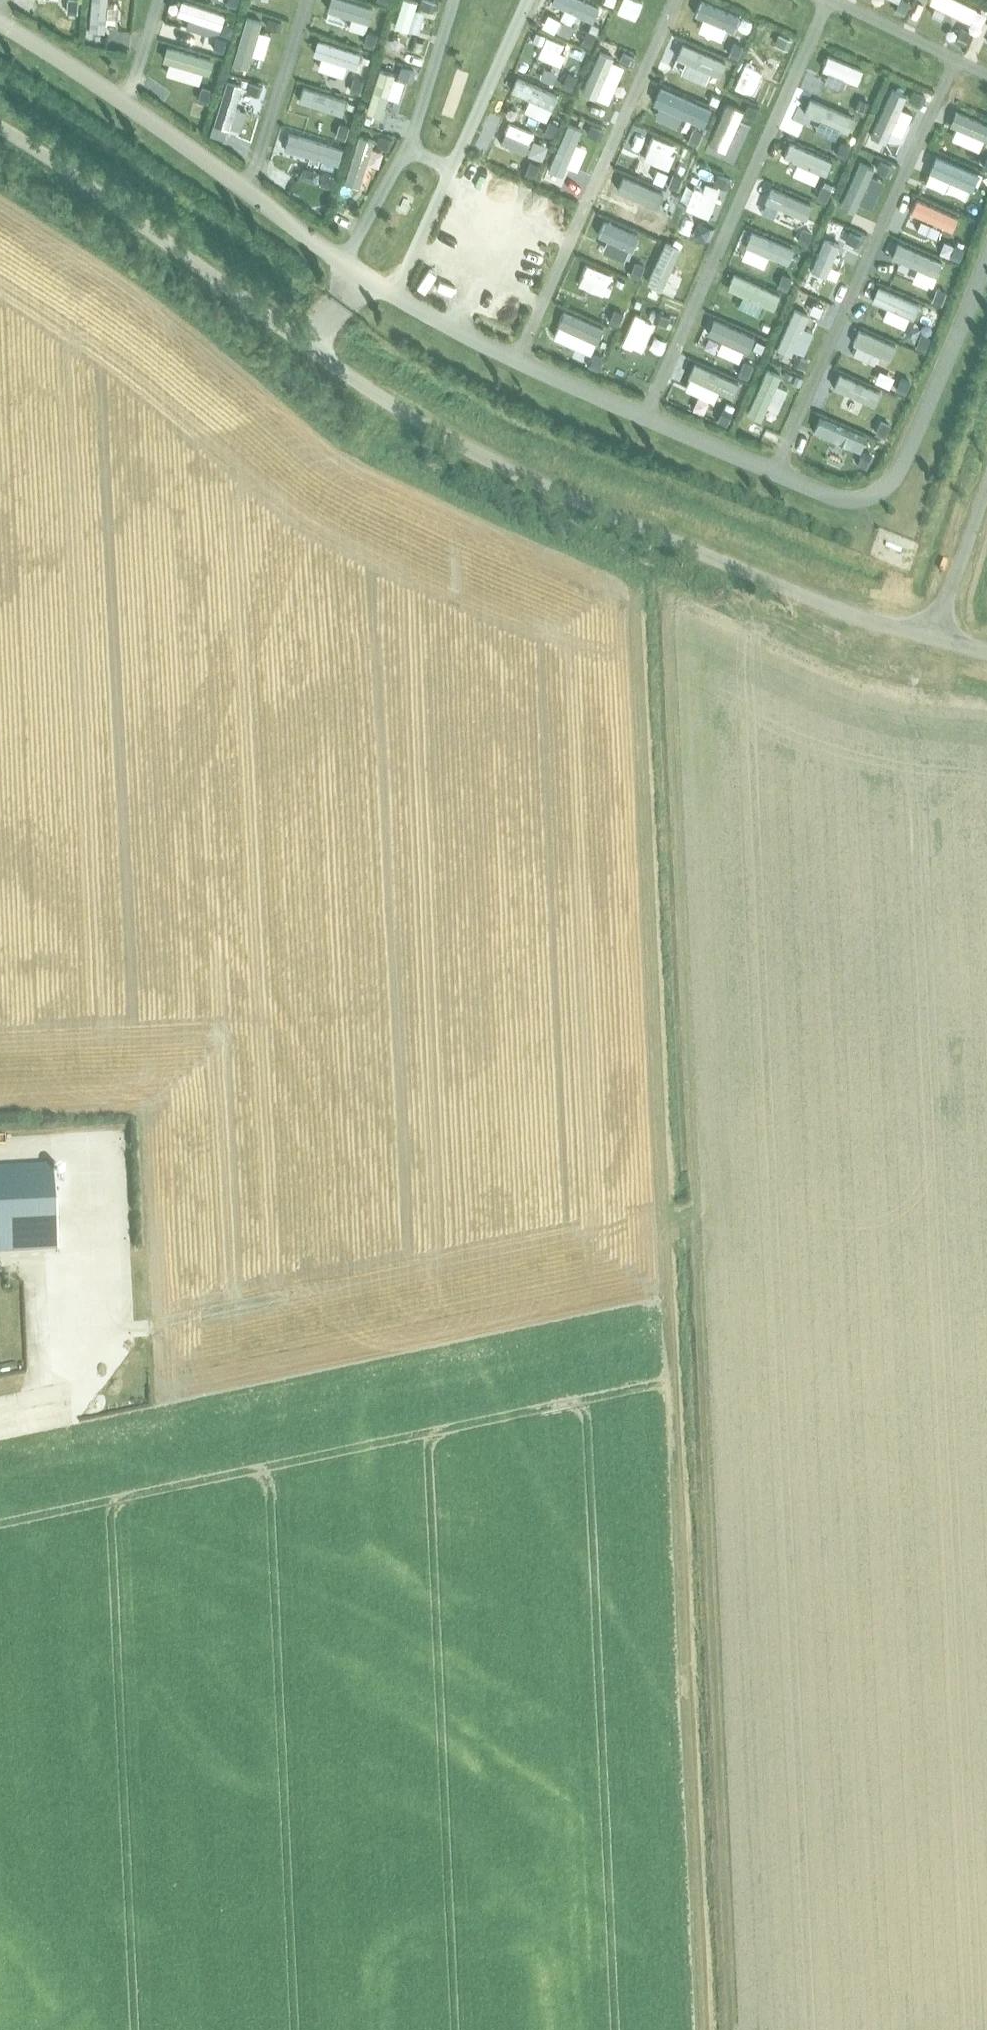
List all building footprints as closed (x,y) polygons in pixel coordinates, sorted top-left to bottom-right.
[(66,11),(76,12),(77,0),(67,0),(66,11)] [(101,0),(86,0),(86,26),(101,26),(101,0)] [(420,7),(432,11),(435,1),(431,0),(422,0),(420,7)] [(550,8),(576,16),(581,0),(552,0),(550,8)] [(631,15),(637,0),(617,0),(614,8),(631,15)] [(894,9),(903,14),(910,1),(908,0),(899,0),(894,9)] [(268,16),(265,25),(279,30),(282,21),(268,16)] [(563,21),(557,33),(569,38),(574,26),(563,21)] [(962,26),(955,40),(964,44),(970,30),(962,26)] [(587,30),(581,43),(590,47),(596,34),(587,30)] [(368,31),(363,45),(373,48),(377,34),(368,31)] [(536,32),(533,41),(542,45),(546,36),(536,32)] [(778,33),(774,43),(787,48),(791,39),(778,33)] [(218,36),(213,49),(222,52),(227,39),(218,36)] [(735,43),(729,56),(737,60),(743,46),(735,43)] [(161,70),(195,81),(203,57),(163,44),(159,56),(165,58),(161,70)] [(600,44),(595,53),(604,57),(609,48),(600,44)] [(623,52),(619,62),(630,67),(634,57),(623,52)] [(583,82),(603,89),(609,70),(589,63),(583,82)] [(400,65),(397,75),(411,79),(414,70),(400,65)] [(568,72),(562,85),(571,90),(577,77),(568,72)] [(542,108),(552,85),(524,74),(515,97),(542,108)] [(224,76),(209,121),(222,125),(237,81),(224,76)] [(353,76),(349,89),(359,92),(363,79),(353,76)] [(248,81),(245,90),(259,95),(262,86),(248,81)] [(202,87),(198,100),(207,103),(211,90),(202,87)] [(913,91),(909,100),(921,105),(925,96),(913,91)] [(859,97),(853,110),(863,114),(869,101),(859,97)] [(249,120),(254,107),(241,103),(237,116),(249,120)] [(518,117),(534,123),(539,112),(522,105),(518,117)] [(748,105),(744,113),(757,119),(761,110),(748,105)] [(572,115),(568,124),(573,126),(577,117),(572,115)] [(506,118),(498,138),(521,147),(529,128),(506,118)] [(340,122),(335,136),(345,139),(349,125),(340,122)] [(550,122),(544,135),(553,138),(558,126),(550,122)] [(591,126),(588,134),(598,139),(602,130),(591,126)] [(553,145),(575,154),(582,135),(559,127),(553,145)] [(285,129),(281,145),(334,160),(338,144),(285,129)] [(694,129),(687,143),(696,147),(702,133),(694,129)] [(344,171),(359,175),(370,134),(356,130),(344,171)] [(380,135),(377,144),(389,148),(392,139),(380,135)] [(842,142),(837,154),(845,158),(851,145),(842,142)] [(531,161),(525,173),(533,177),(539,164),(531,161)] [(880,161),(876,171),(889,177),(893,167),(880,161)] [(550,167),(545,179),(560,185),(565,174),(550,167)] [(325,170),(320,182),(329,186),(334,173),(325,170)] [(674,173),(669,185),(678,189),(684,177),(674,173)] [(718,174),(714,183),(726,188),(730,179),(718,174)] [(823,185),(818,198),(826,202),(832,189),(823,185)] [(804,230),(798,242),(807,246),(812,233),(804,230)] [(850,231),(846,240),(858,246),(862,237),(850,231)] [(957,245),(951,259),(959,262),(965,248),(957,245)] [(477,307),(493,315),(495,310),(511,317),(528,280),(510,272),(512,269),(497,262),(477,307)] [(636,262),(630,276),(639,280),(645,267),(636,262)] [(784,274),(777,288),(785,291),(791,277),(784,274)] [(615,310),(610,322),(619,326),(623,314),(615,310)] [(656,311),(653,320),(666,325),(669,316),(656,311)] [(921,335),(916,349),(924,352),(929,338),(921,335)] [(595,353),(591,364),(599,367),(604,357),(595,353)] [(796,355),(792,364),(805,369),(809,360),(796,355)] [(744,362),(739,375),(748,379),(753,365),(744,362)] [(792,375),(790,382),(798,385),(800,378),(792,375)] [(902,378),(897,391),(905,394),(910,381),(902,378)] [(724,409),(718,423),(727,427),(733,413),(724,409)] [(881,420),(875,433),(885,437),(890,424),(881,420)] [(863,452),(858,465),(866,469),(871,456),(863,452)] [(53,1250),(48,1167),(0,1170),(0,1253),(53,1250)]
